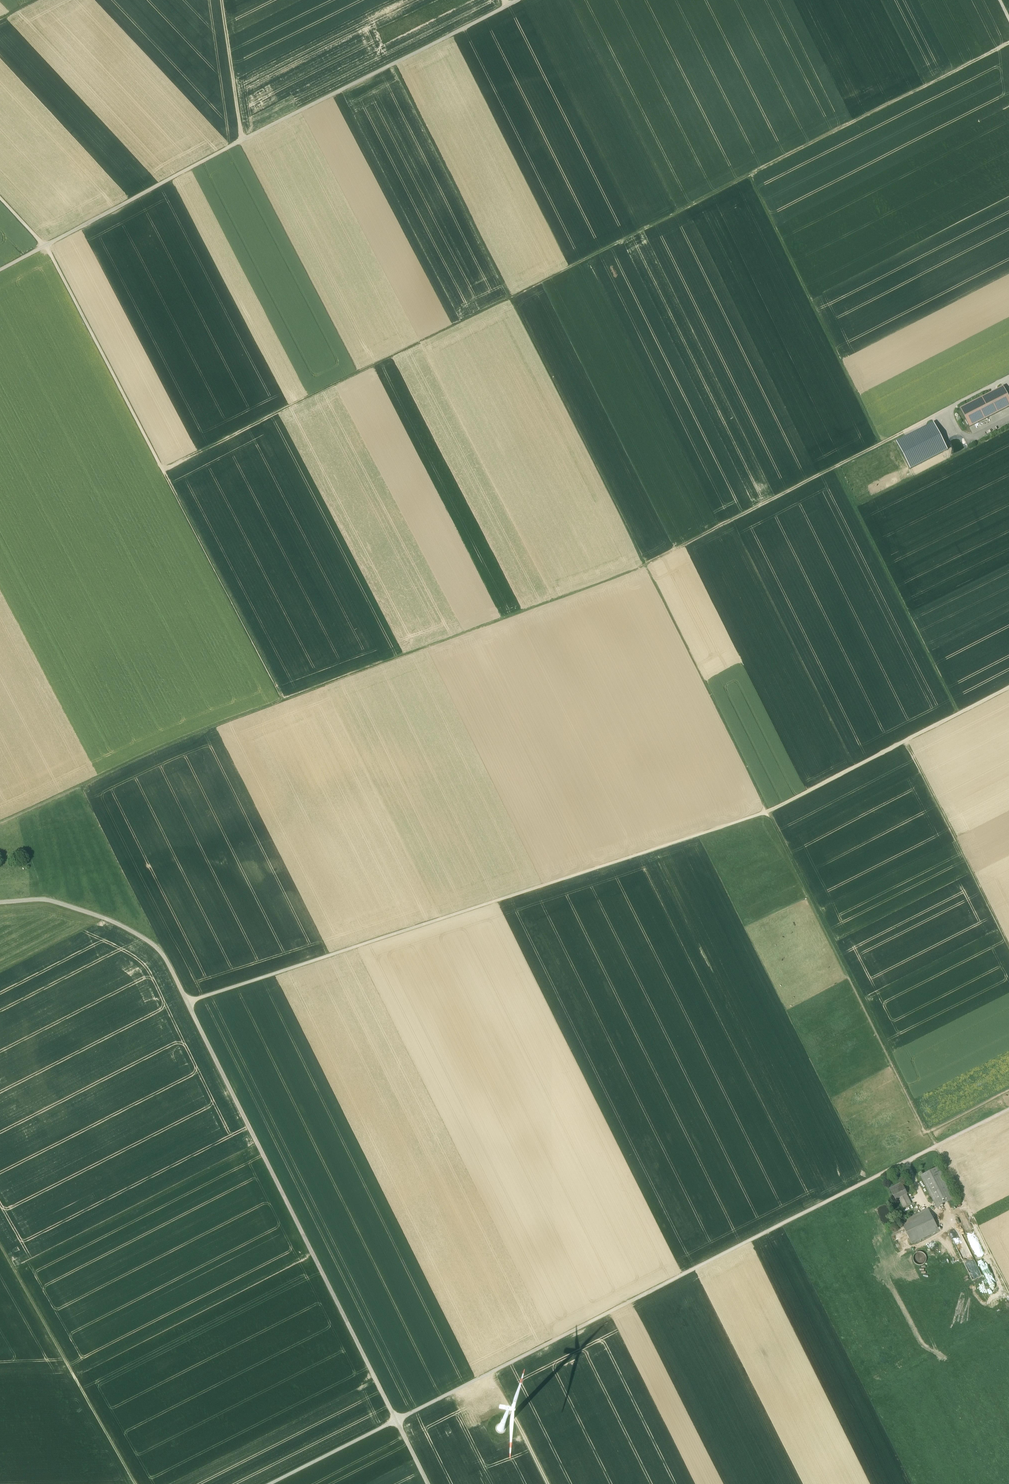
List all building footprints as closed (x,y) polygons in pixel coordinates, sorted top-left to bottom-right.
[(992,393),(960,410),(969,428),(1008,407),(1008,399),(1003,387),(992,393)] [(938,1167),(920,1176),(936,1207),(954,1198),(938,1167)] [(819,1179),(828,1194),(836,1189),(827,1174),(819,1179)] [(902,1183),(890,1189),(895,1200),(899,1198),(906,1194),(903,1188),(904,1188),(902,1183)] [(906,1194),(899,1198),(904,1208),(911,1204),(906,1194)] [(928,1209),(901,1223),(912,1244),(939,1230),(928,1209)] [(949,1254),(955,1253),(950,1234),(944,1235),(949,1254)] [(968,1245),(959,1248),(961,1253),(965,1251),(966,1253),(967,1253),(969,1257),(972,1256),(968,1245)] [(925,1262),(925,1259),(925,1257),(923,1255),(921,1253),(919,1253),(916,1253),(914,1255),(912,1257),(912,1259),(913,1262),(914,1264),(916,1266),(919,1266),(921,1266),(923,1264),(925,1262)] [(980,1265),(983,1272),(990,1268),(987,1262),(980,1265)] [(998,1279),(993,1282),(1002,1297),(1007,1294),(998,1279)]
